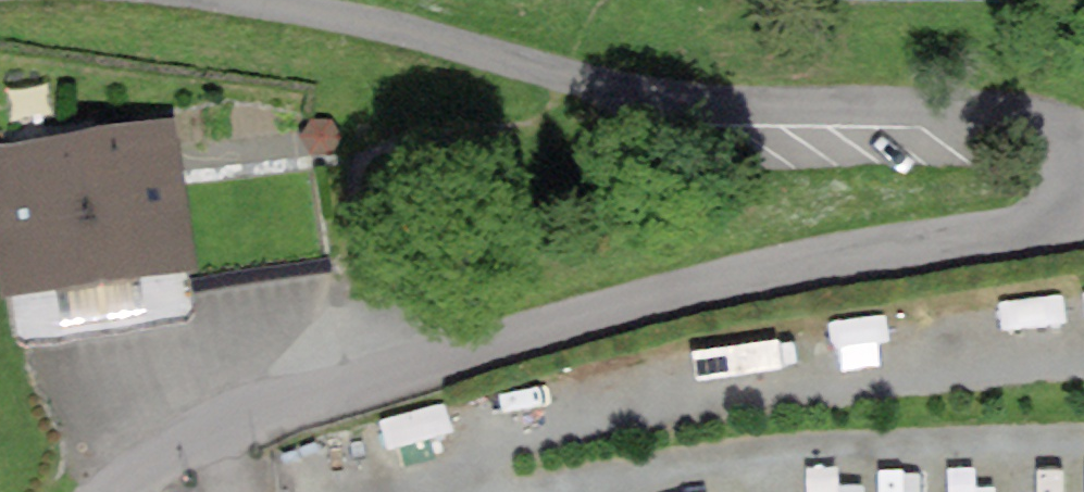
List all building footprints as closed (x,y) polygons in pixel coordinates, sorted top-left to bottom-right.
[(0,150),(0,212),(11,285),(187,260),(167,126),(0,150)]
